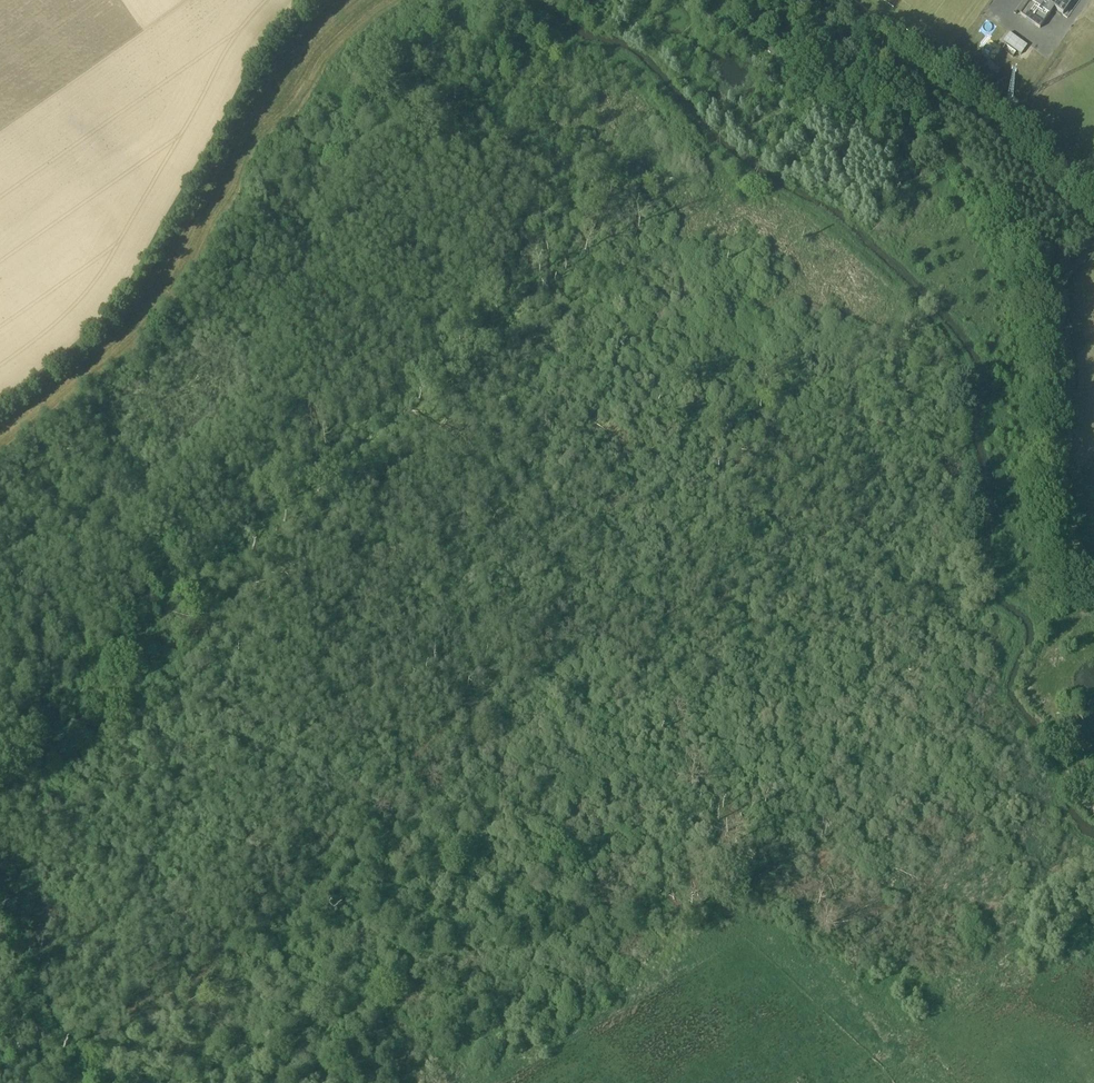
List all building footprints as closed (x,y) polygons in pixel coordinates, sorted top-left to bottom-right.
[(1020,14),(1040,28),(1054,8),(1063,14),(1073,0),(1030,0),(1020,14)] [(773,42),(766,49),(773,56),(773,55),(779,50),(780,49),(773,42)]
